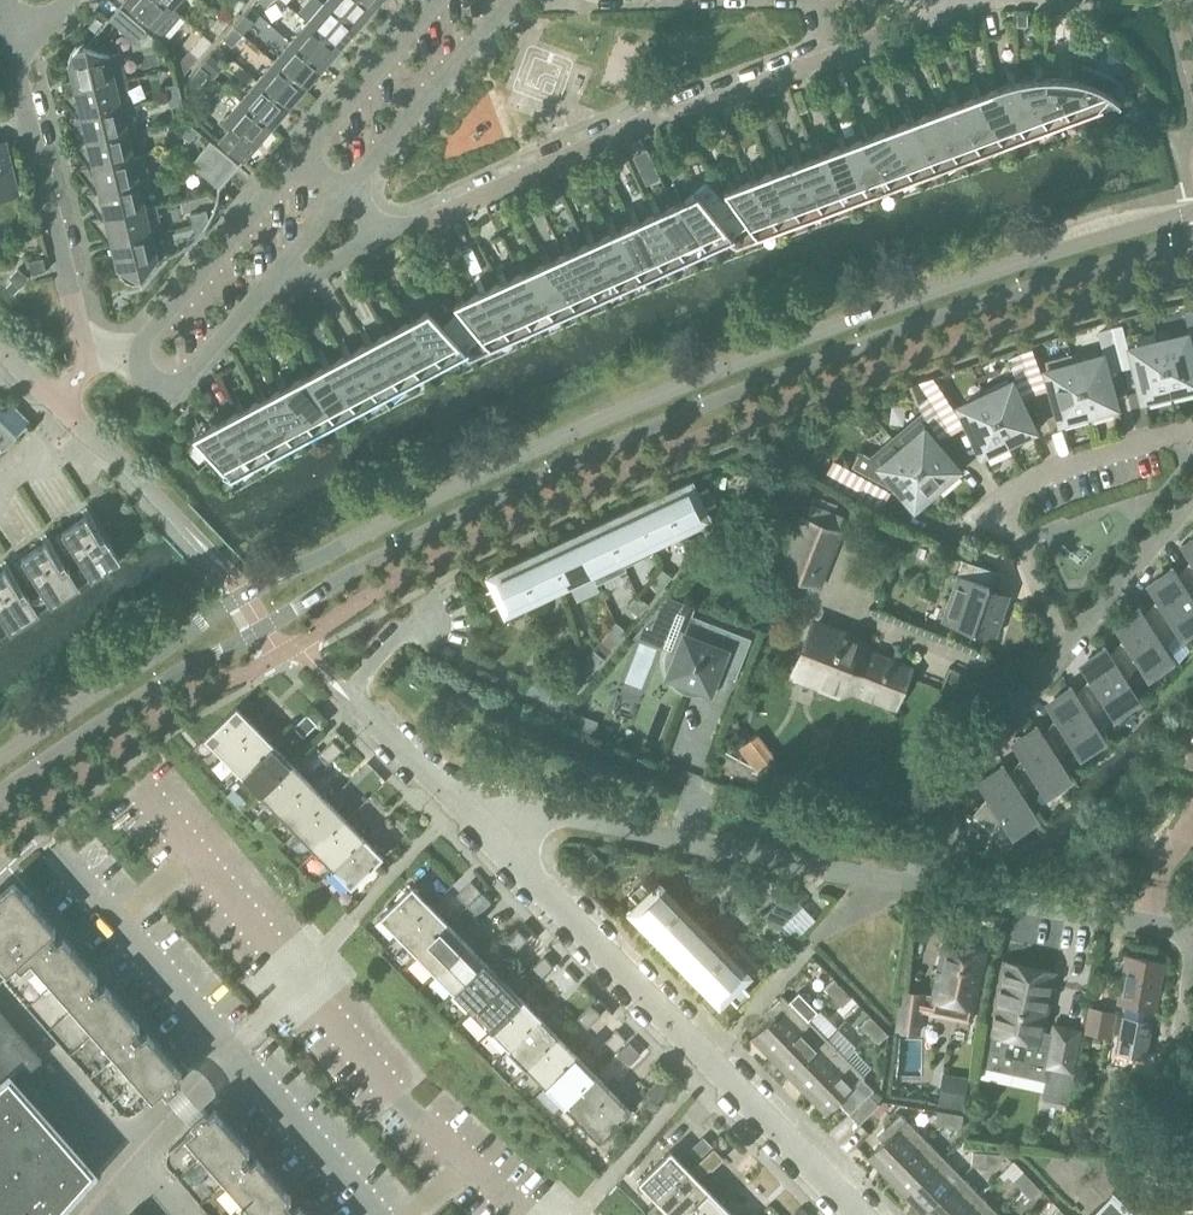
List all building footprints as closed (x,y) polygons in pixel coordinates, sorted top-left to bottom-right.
[(173,8),(164,0),(125,0),(123,2),(163,36),(181,15),(173,8)] [(243,0),(234,0),(227,8),(236,15),(246,3),(243,0)] [(374,9),(363,0),(327,0),(325,2),(357,29),(374,9)] [(374,9),(381,0),(363,0),(374,9)] [(339,49),(357,29),(325,2),(308,22),(339,49)] [(137,43),(147,31),(120,7),(110,19),(137,43)] [(1018,12),(1018,25),(1028,25),(1028,12),(1018,12)] [(229,22),(221,15),(210,27),(219,34),(229,22)] [(245,15),(234,27),(243,35),(254,22),(245,15)] [(322,69),(339,49),(308,22),(291,42),(322,69)] [(234,27),(224,39),(233,46),(243,35),(234,27)] [(212,42),(203,34),(190,50),(199,58),(212,42)] [(1083,54),(1084,37),(1070,36),(1068,52),(1083,54)] [(76,92),(116,82),(127,79),(121,52),(109,55),(86,45),(85,42),(83,42),(80,43),(78,44),(76,46),(74,47),(72,49),(71,52),(70,54),(69,57),(69,59),(69,62),(70,65),(69,65),(73,80),(62,83),(64,92),(75,89),(76,92)] [(306,88),(322,69),(291,42),(274,61),(306,88)] [(945,58),(940,45),(931,49),(936,62),(945,58)] [(212,54),(201,66),(209,74),(220,61),(212,54)] [(274,61),(258,81),(289,108),(306,88),(274,61)] [(1050,77),(1044,77),(1064,107),(1072,118),(1102,107),(1102,106),(1116,101),(1119,103),(1120,101),(1110,93),(1120,83),(1122,85),(1123,83),(1120,81),(1110,75),(1103,71),(1092,67),(1082,65),(1082,67),(1084,67),(1083,81),(1078,80),(1070,78),(1062,77),(1050,77)] [(201,66),(191,78),(199,86),(209,74),(201,66)] [(1018,81),(1042,115),(1050,126),(1072,118),(1064,107),(1044,77),(1032,78),(1018,81)] [(60,92),(59,93),(77,116),(77,118),(133,104),(127,79),(116,82),(76,92),(75,89),(64,92),(61,93),(60,92)] [(272,128),(289,108),(258,81),(241,101),(272,128)] [(1027,135),(1050,126),(1042,115),(1018,81),(1013,82),(999,86),(993,88),(1019,124),(1027,135)] [(166,86),(168,95),(180,93),(178,83),(166,86)] [(1005,143),(1027,135),(1019,124),(993,88),(971,97),(997,132),(1005,143)] [(801,91),(792,94),(799,114),(808,111),(801,91)] [(183,103),(180,93),(168,95),(170,106),(183,103)] [(983,151),(1005,143),(997,132),(971,97),(949,105),(975,140),(983,151)] [(244,160),(272,128),(241,101),(223,121),(230,127),(220,139),(244,160)] [(77,118),(77,116),(66,118),(65,118),(82,141),(83,144),(128,133),(139,130),(133,104),(77,118)] [(960,160),(983,151),(975,140),(949,105),(926,113),(952,149),(960,160)] [(938,168),(960,160),(952,149),(926,113),(904,122),(925,150),(930,157),(938,168)] [(915,177),(938,168),(930,157),(925,150),(904,122),(881,130),(906,166),(915,177)] [(190,124),(182,134),(190,141),(199,131),(190,124)] [(753,130),(739,136),(743,147),(757,142),(753,130)] [(892,185),(915,177),(906,166),(881,130),(859,138),(884,174),(892,185)] [(70,144),(88,167),(89,169),(134,158),(128,133),(83,144),(82,141),(72,144),(71,143),(70,144)] [(870,194),(892,185),(884,174),(859,138),(837,147),(862,182),(870,194)] [(211,141),(200,154),(208,160),(218,148),(211,141)] [(17,194),(4,142),(0,143),(0,198),(17,194)] [(847,202),(870,194),(862,182),(837,147),(814,155),(840,191),(847,202)] [(218,148),(208,160),(228,177),(238,164),(218,148)] [(647,183),(659,178),(646,152),(635,157),(647,183)] [(219,187),(228,177),(208,160),(200,154),(191,164),(219,187)] [(145,155),(134,158),(89,169),(88,167),(78,169),(77,168),(76,169),(94,192),(95,194),(140,183),(151,179),(145,155)] [(824,211),(847,202),(840,191),(814,155),(791,164),(816,199),(824,211)] [(803,218),(824,211),(816,199),(791,164),(769,172),(795,207),(803,218)] [(781,227),(803,218),(795,207),(769,172),(747,180),(773,216),(781,227)] [(732,238),(732,237),(725,229),(721,224),(739,210),(728,195),(723,200),(708,180),(706,181),(707,182),(688,197),(674,204),(702,237),(710,248),(732,238)] [(721,224),(725,229),(732,237),(749,224),(757,236),(781,227),(773,216),(747,180),(724,189),(728,195),(739,210),(721,224)] [(100,219),(145,208),(145,207),(140,183),(95,194),(94,192),(84,194),(84,193),(83,194),(100,217),(100,219)] [(534,198),(530,190),(523,193),(527,201),(534,198)] [(688,258),(710,248),(702,237),(674,204),(651,214),(680,247),(688,258)] [(108,244),(151,233),(152,234),(163,231),(157,205),(145,207),(145,208),(100,219),(100,217),(90,219),(89,220),(108,244)] [(500,209),(491,214),(499,229),(508,224),(500,209)] [(191,214),(192,222),(208,218),(206,210),(191,214)] [(651,214),(630,223),(658,257),(667,267),(688,258),(680,247),(651,214)] [(209,220),(208,218),(192,222),(196,237),(203,229),(209,220)] [(608,233),(636,267),(645,277),(667,267),(658,257),(630,223),(608,233)] [(157,258),(152,234),(151,233),(108,244),(113,251),(118,270),(120,276),(126,281),(132,283),(140,284),(142,284),(142,279),(158,260),(157,258)] [(623,287),(645,277),(636,267),(608,233),(585,243),(614,277),(623,287)] [(601,297),(623,287),(614,277),(585,243),(563,253),(592,287),(601,297)] [(579,307),(601,297),(592,287),(563,253),(542,263),(571,296),(579,307)] [(46,271),(43,257),(29,260),(32,274),(46,271)] [(558,316),(579,307),(571,296),(542,263),(520,272),(549,306),(558,316)] [(20,286),(28,277),(17,267),(9,277),(12,279),(6,285),(14,292),(19,286),(20,286)] [(536,326),(558,316),(549,306),(520,272),(498,282),(527,316),(536,326)] [(476,292),(505,326),(514,336),(536,326),(527,316),(498,282),(476,292)] [(490,347),(514,336),(505,326),(476,292),(454,302),(459,308),(471,323),(454,338),(459,344),(465,351),(482,336),(490,347)] [(428,309),(406,321),(436,354),(445,363),(466,352),(465,351),(459,344),(454,338),(471,323),(459,308),(443,325),(428,309)] [(436,354),(406,321),(384,333),(414,365),(423,375),(445,363),(436,354)] [(1127,346),(1122,327),(1111,329),(1116,348),(1127,346)] [(1104,351),(1116,348),(1111,329),(1099,332),(1104,351)] [(423,375),(414,365),(384,333),(363,344),(393,376),(402,386),(423,375)] [(1159,343),(1171,391),(1192,386),(1192,369),(1185,337),(1159,343)] [(1159,343),(1132,350),(1144,398),(1171,391),(1159,343)] [(402,386),(393,376),(363,344),(342,355),(372,387),(381,397),(402,386)] [(1039,370),(1032,351),(1021,355),(1028,374),(1039,370)] [(1089,413),(1075,365),(1071,354),(1045,360),(1048,372),(1061,420),(1089,413)] [(381,397),(372,387),(342,355),(321,366),(351,398),(360,409),(381,397)] [(1017,378),(1028,374),(1021,355),(1010,359),(1017,378)] [(1101,358),(1075,365),(1089,413),(1114,406),(1101,358)] [(360,409),(351,398),(321,366),(300,378),(330,410),(339,420),(360,409)] [(983,388),(986,396),(1006,441),(1032,430),(1011,385),(1007,377),(983,388)] [(339,420),(330,410),(300,378),(278,389),(308,421),(317,431),(339,420)] [(919,383),(928,397),(939,413),(944,421),(955,413),(933,378),(919,383)] [(924,397),(919,383),(904,388),(910,403),(924,397)] [(317,431),(308,421),(278,389),(257,400),(287,432),(296,442),(317,431)] [(982,453),(1006,441),(986,396),(961,408),(982,453)] [(928,420),(939,413),(928,397),(917,404),(922,412),(928,420)] [(296,442),(287,432),(257,400),(236,411),(275,454),(296,442)] [(10,401),(0,410),(0,418),(17,435),(31,421),(10,401)] [(275,454),(236,411),(214,423),(244,455),(254,465),(275,454)] [(928,420),(922,412),(892,437),(903,450),(936,487),(956,470),(933,443),(938,439),(950,431),(944,421),(939,413),(928,420)] [(16,435),(0,419),(0,452),(16,435)] [(254,465),(244,455),(214,423),(193,434),(224,468),(225,467),(232,476),(254,465)] [(915,505),(936,487),(903,450),(892,437),(870,456),(860,451),(852,466),(889,486),(888,488),(896,493),(900,489),(915,505)] [(766,458),(779,452),(773,439),(760,445),(766,458)] [(198,442),(188,451),(199,463),(209,453),(198,442)] [(891,491),(834,459),(824,478),(881,510),(891,491)] [(693,481),(662,496),(679,532),(710,518),(710,516),(708,517),(704,508),(715,503),(708,487),(696,492),(692,484),(694,483),(693,481)] [(650,546),(679,532),(662,496),(633,509),(650,546)] [(654,554),(650,546),(633,509),(604,523),(621,559),(625,567),(654,554)] [(69,559),(78,554),(92,577),(121,559),(109,541),(104,544),(86,516),(54,536),(69,559)] [(803,517),(782,572),(818,586),(840,531),(803,517)] [(604,523),(576,536),(593,572),(592,573),(597,584),(627,570),(625,567),(621,559),(604,523)] [(592,573),(593,572),(576,536),(547,549),(564,586),(592,573)] [(1179,573),(1178,573),(1192,594),(1192,539),(1183,546),(1192,558),(1179,573)] [(80,585),(69,567),(64,570),(45,542),(14,563),(34,595),(43,589),(52,603),(80,585)] [(547,549),(518,563),(535,599),(564,586),(547,549)] [(1003,573),(963,559),(947,605),(949,605),(948,623),(973,632),(974,629),(996,636),(1005,610),(1000,609),(1003,573)] [(503,614),(535,599),(518,563),(487,578),(487,579),(490,578),(494,587),(482,592),(489,608),(501,603),(505,611),(503,612),(503,614)] [(660,567),(651,578),(662,588),(672,576),(660,567)] [(1145,612),(1144,613),(1161,636),(1162,636),(1174,621),(1180,629),(1192,620),(1192,594),(1178,573),(1179,573),(1175,567),(1149,585),(1157,597),(1145,612)] [(5,569),(0,572),(0,617),(2,616),(11,630),(39,612),(28,594),(23,597),(5,569)] [(640,616),(649,604),(638,595),(628,606),(640,616)] [(633,636),(667,649),(666,651),(668,652),(667,657),(667,662),(667,667),(668,672),(670,676),(673,681),(677,685),(681,688),(687,691),(690,683),(709,690),(717,670),(723,667),(737,673),(751,637),(692,614),(695,607),(667,595),(633,636)] [(1124,637),(1111,651),(1110,652),(1128,676),(1128,675),(1141,660),(1146,668),(1172,651),(1162,636),(1161,636),(1144,613),(1145,612),(1141,607),(1115,625),(1124,637)] [(606,633),(618,642),(627,631),(616,622),(606,633)] [(816,623),(796,674),(841,692),(843,686),(895,706),(910,666),(859,646),(861,640),(816,623)] [(606,633),(600,640),(612,650),(618,642),(606,633)] [(1138,690),(1128,675),(1128,676),(1110,652),(1111,651),(1107,646),(1081,664),(1090,676),(1077,691),(1076,691),(1094,715),(1094,714),(1107,699),(1112,707),(1138,690)] [(595,670),(604,658),(593,649),(584,660),(595,670)] [(548,701),(554,687),(527,676),(521,689),(548,701)] [(1076,691),(1077,691),(1073,685),(1047,703),(1056,716),(1044,729),(1043,730),(1060,754),(1061,754),(1073,738),(1078,746),(1104,729),(1094,714),(1094,715),(1076,691)] [(569,694),(556,688),(550,702),(563,708),(569,694)] [(224,757),(255,726),(237,707),(205,738),(224,757)] [(568,720),(580,725),(584,715),(572,710),(568,720)] [(307,713),(298,723),(293,727),(303,737),(317,724),(307,713)] [(1023,754),(1009,771),(1008,772),(1025,795),(1026,795),(1039,778),(1045,786),(1070,768),(1061,754),(1060,754),(1043,730),(1044,729),(1040,724),(1015,742),(1023,754)] [(273,745),(255,726),(224,757),(242,775),(273,745)] [(287,733),(297,743),(303,737),(293,727),(287,733)] [(332,740),(319,753),(329,764),(342,750),(332,740)] [(242,775),(260,793),(292,763),(273,745),(242,775)] [(310,781),(292,763),(260,793),(278,812),(310,781)] [(988,796),(971,815),(993,833),(1005,819),(1010,827),(1036,810),(1026,795),(1025,795),(1008,772),(1009,771),(1006,765),(979,783),(988,796)] [(328,800),(310,781),(278,812),(296,830),(328,800)] [(296,830),(314,849),(346,818),(328,800),(296,830)] [(364,837),(346,818),(314,849),(333,867),(364,837)] [(364,837),(333,867),(351,886),(383,856),(364,837)] [(603,863),(593,852),(583,863),(593,873),(603,863)] [(713,875),(702,885),(712,896),(723,886),(713,875)] [(471,881),(457,895),(467,905),(481,892),(471,881)] [(629,894),(638,903),(631,910),(630,908),(628,909),(653,934),(682,906),(657,881),(656,882),(658,884),(651,891),(642,881),(629,894)] [(0,895),(0,977),(2,975),(5,980),(53,938),(49,933),(55,927),(25,892),(24,893),(14,882),(0,895)] [(751,883),(740,893),(750,904),(761,894),(751,883)] [(381,917),(399,935),(430,905),(412,886),(381,917)] [(802,905),(788,891),(764,914),(778,928),(802,905)] [(491,902),(481,892),(467,905),(477,916),(491,902)] [(449,923),(430,905),(399,935),(417,954),(449,923)] [(653,934),(675,957),(704,929),(682,906),(653,934)] [(417,954),(435,973),(467,942),(449,923),(417,954)] [(528,939),(517,929),(504,942),(514,953),(528,939)] [(697,980),(726,951),(704,929),(675,957),(697,980)] [(53,938),(5,980),(47,1028),(95,986),(91,981),(97,974),(64,937),(58,943),(53,938)] [(749,977),(750,976),(748,974),(759,964),(737,941),(726,951),(697,980),(721,1004),(722,1003),(721,1001),(726,997),(735,1006),(749,992),(740,983),(747,976),(749,977)] [(485,960),(467,942),(435,973),(453,991),(485,960)] [(971,1019),(973,1009),(986,951),(945,942),(933,995),(902,991),(897,1030),(920,1033),(923,1009),(971,1019)] [(1156,1010),(1165,962),(1126,955),(1117,1003),(1125,1002),(1116,1052),(1146,1058),(1156,1010)] [(544,956),(530,969),(540,979),(554,966),(544,956)] [(453,991),(472,1010),(503,979),(485,960),(453,991)] [(1055,972),(1005,961),(990,1032),(983,1066),(1050,1080),(1053,1067),(1071,1071),(1080,1029),(1054,1024),(1053,1033),(1043,1031),(1055,972)] [(842,986),(833,978),(824,987),(832,996),(842,986)] [(522,998),(503,979),(472,1010),(490,1029),(522,998)] [(95,986),(47,1028),(89,1075),(137,1033),(133,1028),(139,1022),(106,985),(100,990),(95,986)] [(852,996),(842,986),(832,996),(842,1006),(852,996)] [(753,1037),(771,1055),(809,1019),(818,1009),(800,991),(790,1000),(789,1002),(782,995),(769,1009),(775,1015),(753,1037)] [(508,1047),(540,1017),(522,998),(490,1029),(508,1047)] [(591,1004),(577,1018),(588,1028),(601,1014),(591,1004)] [(1111,1036),(1115,1012),(1089,1007),(1085,1031),(1111,1036)] [(22,1037),(23,1036),(0,1010),(0,1057),(22,1037)] [(869,1034),(879,1024),(870,1015),(860,1025),(869,1034)] [(558,1035),(540,1017),(508,1047),(527,1066),(558,1035)] [(827,1038),(809,1019),(771,1055),(789,1074),(827,1038)] [(879,1024),(869,1034),(878,1043),(888,1033),(879,1024)] [(613,1053),(627,1040),(617,1030),(603,1043),(613,1053)] [(137,1033),(89,1075),(119,1109),(121,1110),(122,1112),(125,1113),(127,1113),(129,1113),(131,1113),(133,1112),(135,1111),(137,1110),(163,1088),(167,1093),(186,1076),(148,1033),(141,1038),(137,1033)] [(527,1066),(545,1085),(576,1054),(558,1035),(527,1066)] [(846,1057),(827,1038),(789,1074),(808,1093),(846,1057)] [(629,1042),(618,1053),(629,1064),(640,1053),(629,1042)] [(594,1072),(576,1054),(545,1085),(535,1094),(552,1111),(562,1102),(563,1103),(594,1072)] [(865,1076),(846,1057),(808,1093),(827,1113),(838,1102),(849,1113),(869,1093),(870,1094),(875,1089),(863,1077),(865,1076)] [(54,1213),(83,1181),(75,1172),(86,1163),(15,1082),(0,1065),(0,1214),(53,1214),(54,1213)] [(563,1103),(581,1122),(613,1091),(594,1072),(563,1103)] [(963,1108),(968,1077),(943,1073),(938,1104),(963,1108)] [(660,1075),(646,1091),(658,1101),(672,1084),(660,1075)] [(631,1110),(613,1091),(581,1122),(600,1141),(631,1110)] [(870,1094),(869,1093),(849,1113),(860,1123),(879,1103),(870,1094)] [(250,1148),(210,1103),(191,1120),(196,1125),(170,1148),(169,1149),(168,1151),(167,1153),(166,1156),(166,1158),(166,1160),(167,1162),(168,1164),(169,1166),(199,1200),(247,1157),(244,1153),(250,1148)] [(935,1123),(949,1126),(951,1112),(938,1110),(935,1123)] [(951,1112),(949,1126),(961,1128),(964,1114),(951,1112)] [(869,1156),(887,1175),(925,1138),(907,1119),(905,1121),(899,1115),(878,1135),(884,1141),(869,1156)] [(699,1157),(712,1145),(704,1137),(692,1149),(699,1157)] [(944,1157),(925,1138),(887,1175),(906,1194),(944,1157)] [(690,1170),(658,1200),(650,1209),(656,1214),(681,1214),(708,1189),(699,1179),(706,1171),(707,1173),(711,1168),(713,1170),(725,1158),(714,1147),(690,1170)] [(985,1152),(973,1150),(971,1164),(984,1165),(985,1152)] [(640,1182),(658,1200),(690,1170),(671,1151),(640,1182)] [(1006,1154),(985,1152),(984,1165),(994,1166),(1006,1154)] [(199,1200),(212,1214),(278,1214),(289,1205),(286,1201),(291,1196),(257,1157),(251,1162),(247,1157),(199,1200)] [(906,1194),(923,1212),(961,1175),(944,1157),(906,1194)] [(1032,1179),(1023,1170),(1013,1180),(1022,1189),(1032,1179)] [(926,1214),(958,1214),(980,1194),(961,1175),(923,1212),(926,1214)] [(1041,1189),(1032,1179),(1022,1189),(1031,1198),(1041,1189)] [(726,1207),(708,1189),(681,1214),(718,1214),(726,1207)] [(1114,1192),(1091,1214),(1136,1214),(1114,1192)] [(998,1212),(980,1194),(958,1214),(995,1214),(998,1212)] [(278,1214),(308,1214),(299,1204),(293,1210),(289,1205),(278,1214)]
